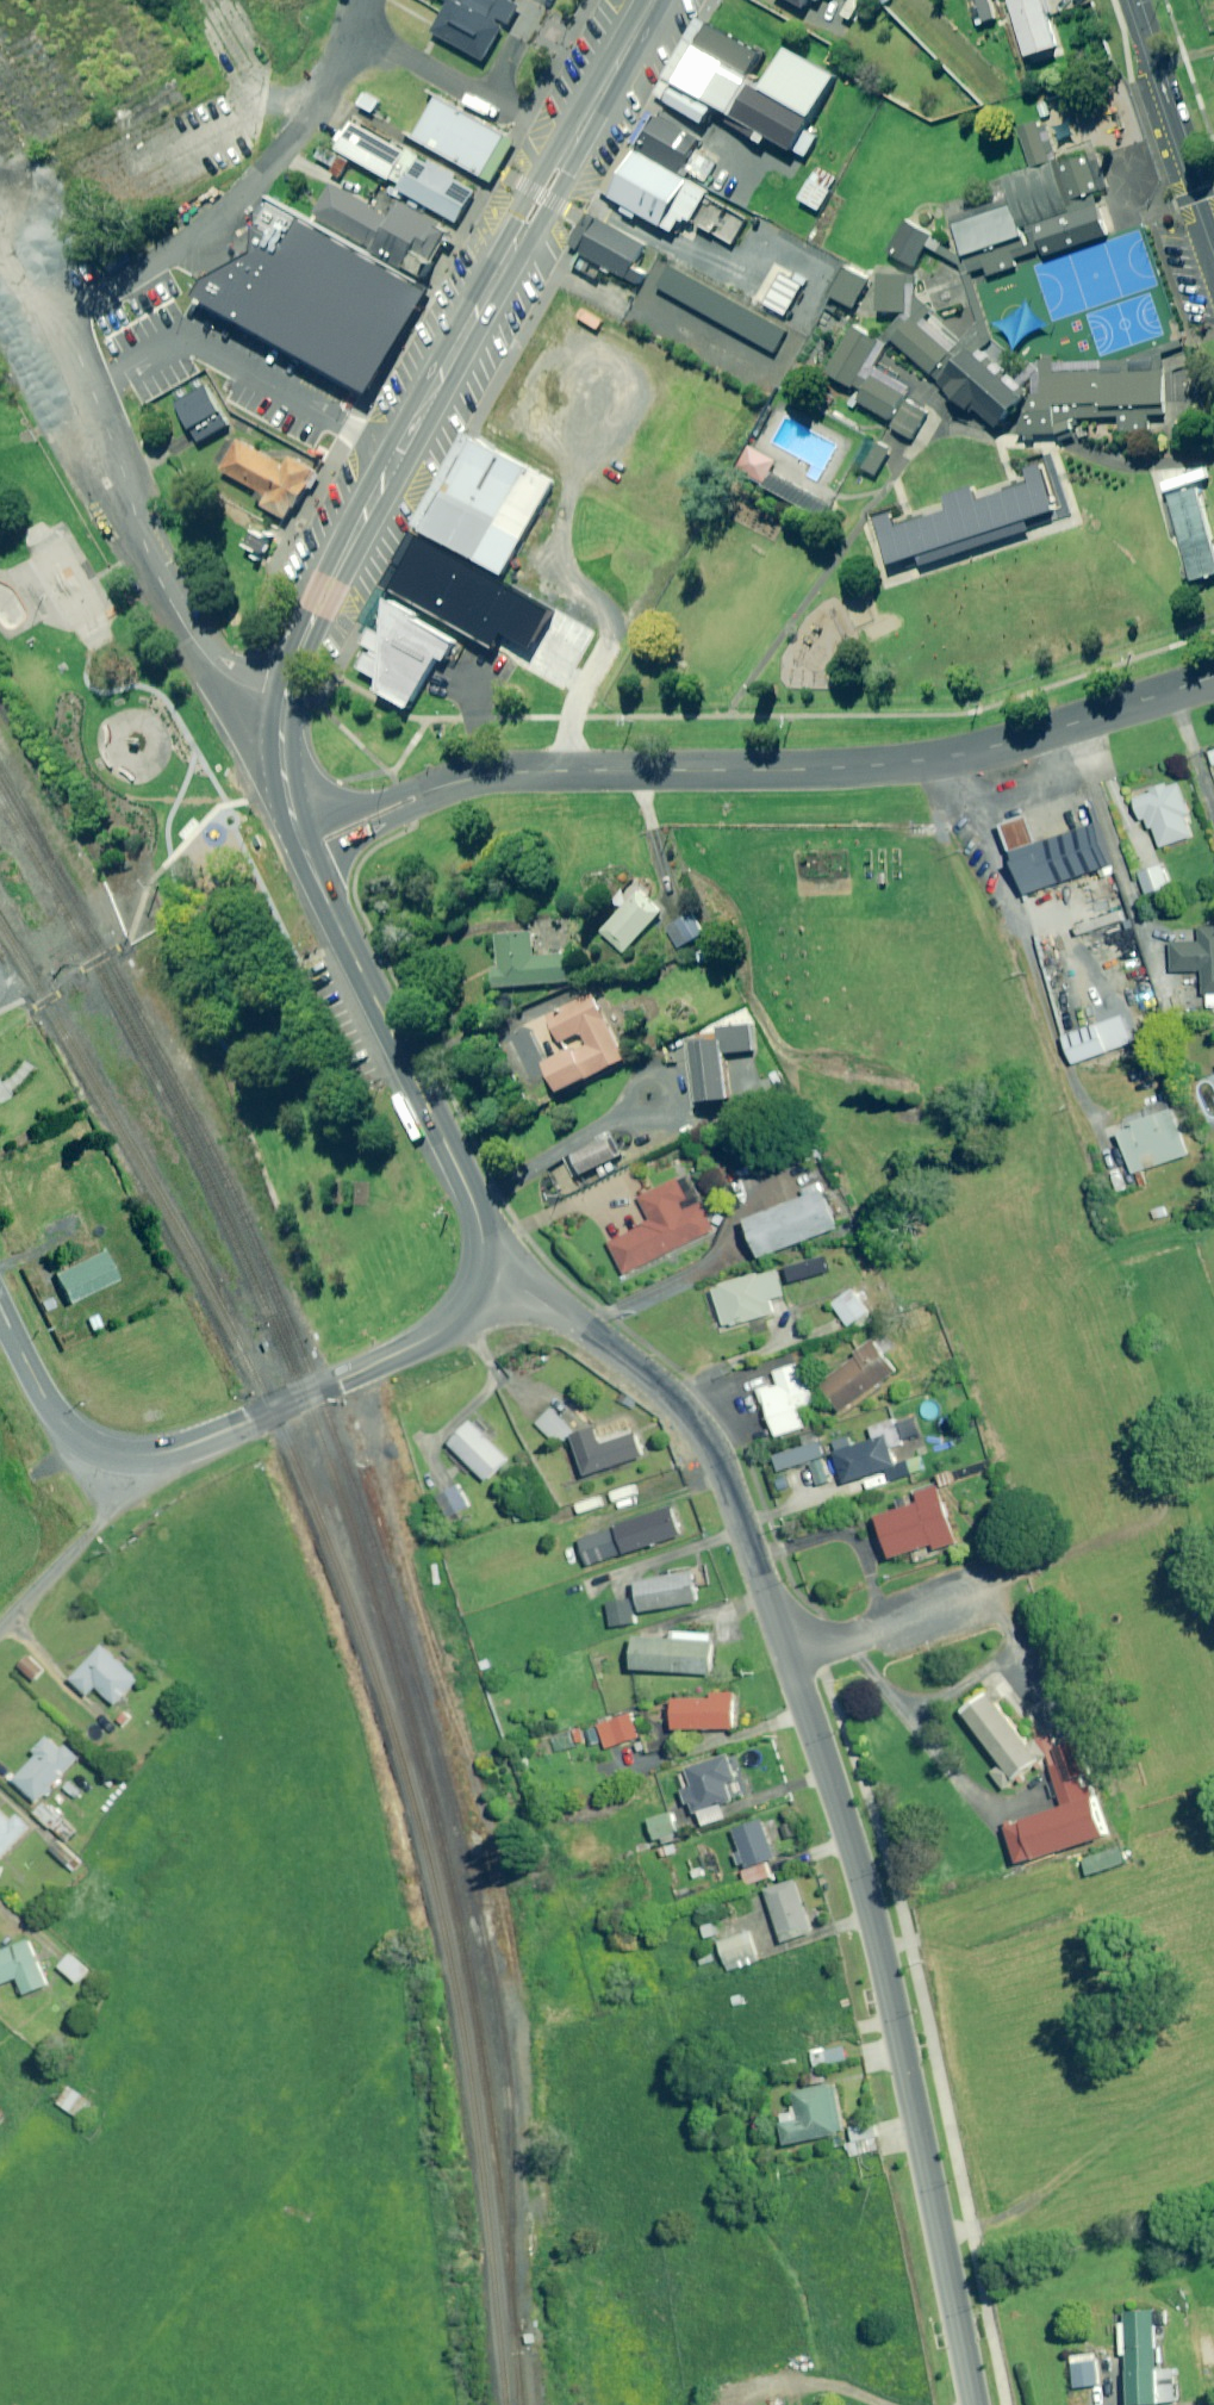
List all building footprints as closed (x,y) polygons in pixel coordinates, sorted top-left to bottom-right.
[(447,0),(429,34),(478,61),(511,0),(447,0)] [(980,27),(1000,19),(993,0),(970,0),(980,27)] [(1046,0),(1011,0),(1029,55),(1061,45),(1046,0)] [(752,51),(699,20),(664,79),(790,153),(836,75),(778,41),(755,80),(740,71),(752,51)] [(706,108),(664,83),(656,98),(698,122),(706,108)] [(505,125),(430,85),(403,135),(477,175),(505,125)] [(694,134),(651,107),(629,141),(673,168),(694,134)] [(949,216),(970,277),(1104,233),(1076,148),(1055,155),(1041,113),(1014,122),(1028,164),(996,174),(1004,198),(949,216)] [(398,143),(344,114),(327,145),(381,174),(398,143)] [(683,177),(629,144),(600,190),(655,224),(683,177)] [(470,181),(411,150),(390,188),(449,220),(470,181)] [(837,179),(817,168),(799,200),(819,211),(837,179)] [(438,223),(393,198),(389,205),(327,171),(307,208),(369,242),(365,248),(411,273),(438,223)] [(643,238),(593,209),(571,247),(620,276),(643,238)] [(928,226),(903,213),(884,249),(910,262),(928,226)] [(362,396),(423,291),(296,217),(271,259),(253,248),(197,280),(190,296),(362,396)] [(779,320),(671,256),(656,282),(763,346),(779,320)] [(866,274),(844,262),(824,300),(847,311),(866,274)] [(904,271),(875,270),(874,310),(903,311),(904,271)] [(602,322),(582,308),(576,317),(596,331),(602,322)] [(952,360),(905,319),(886,341),(932,381),(952,360)] [(876,339),(851,323),(820,374),(845,390),(876,339)] [(959,351),(932,381),(991,433),(1018,403),(959,351)] [(1160,372),(1036,371),(1035,419),(1159,420),(1160,372)] [(899,391),(868,374),(850,407),(881,423),(899,391)] [(189,435),(222,417),(199,376),(166,394),(189,435)] [(923,410),(900,398),(884,426),(906,439),(923,410)] [(282,459),(233,427),(212,458),(259,489),(255,494),(275,508),(278,502),(282,504),(303,473),(299,471),(304,463),(287,451),(282,459)] [(468,434),(418,526),(495,567),(544,475),(468,434)] [(886,448),(872,440),(855,471),(868,479),(886,448)] [(747,443),(735,465),(763,481),(775,459),(747,443)] [(833,504),(774,471),(767,484),(826,517),(833,504)] [(547,609),(417,535),(388,588),(490,646),(496,636),(523,651),(547,609)] [(370,694),(403,713),(434,653),(442,658),(451,641),(384,598),(377,616),(370,694)] [(1139,819),(1145,817),(1149,830),(1153,828),(1159,846),(1190,836),(1183,815),(1187,813),(1176,779),(1131,795),(1139,819)] [(1087,815),(1006,842),(1020,885),(1101,858),(1087,815)] [(1168,886),(1161,864),(1137,872),(1144,894),(1168,886)] [(662,913),(638,891),(600,931),(624,954),(662,913)] [(702,935),(691,914),(666,926),(677,948),(702,935)] [(1122,927),(1119,915),(1099,920),(1103,933),(1122,927)] [(1200,994),(1213,994),(1213,927),(1198,928),(1198,941),(1167,943),(1168,971),(1199,970),(1200,994)] [(534,958),(532,933),(495,936),(498,967),(491,967),(493,988),(571,982),(569,955),(534,958)] [(627,1059),(595,995),(547,1018),(560,1043),(583,1032),(589,1043),(547,1064),(561,1092),(627,1059)] [(1090,1009),(1056,1020),(1067,1051),(1100,1040),(1090,1009)] [(751,1051),(749,1026),(716,1029),(717,1039),(687,1042),(693,1103),(727,1100),(722,1054),(751,1051)] [(1164,1106),(1108,1125),(1121,1163),(1177,1145),(1164,1106)] [(619,1156),(611,1138),(572,1157),(580,1175),(619,1156)] [(685,1198),(676,1181),(674,1177),(636,1196),(648,1221),(607,1241),(622,1273),(713,1229),(701,1202),(685,1210),(681,1200),(685,1198)] [(838,1228),(824,1191),(746,1220),(760,1257),(838,1228)] [(113,1281),(98,1251),(51,1273),(65,1303),(113,1281)] [(815,1271),(811,1257),(794,1262),(798,1276),(815,1271)] [(783,1294),(775,1268),(708,1289),(720,1328),(773,1312),(768,1299),(783,1294)] [(872,1319),(851,1289),(831,1303),(853,1333),(872,1319)] [(894,1372),(872,1341),(818,1381),(840,1411),(894,1372)] [(797,1376),(790,1356),(763,1365),(768,1380),(750,1386),(765,1431),(795,1422),(788,1400),(803,1395),(797,1376)] [(889,1481),(921,1471),(917,1458),(892,1466),(887,1449),(900,1445),(892,1418),(866,1425),(871,1440),(833,1451),(842,1484),(886,1471),(889,1481)] [(508,1458),(471,1421),(448,1444),(485,1480),(508,1458)] [(600,1445),(594,1427),(568,1435),(581,1476),(641,1457),(634,1434),(600,1445)] [(827,1482),(821,1457),(824,1456),(820,1442),(772,1455),(776,1469),(809,1460),(816,1485),(827,1482)] [(467,1505),(455,1483),(435,1495),(447,1517),(467,1505)] [(958,1542),(940,1486),(917,1494),(919,1502),(876,1516),(890,1559),(912,1552),(915,1561),(934,1555),(933,1551),(958,1542)] [(681,1534),(671,1505),(614,1524),(624,1554),(681,1534)] [(617,1553),(609,1530),(578,1540),(587,1564),(617,1553)] [(695,1602),(690,1569),(667,1573),(668,1576),(636,1582),(641,1611),(695,1602)] [(711,1633),(670,1631),(670,1639),(634,1637),(632,1670),(710,1673),(711,1633)] [(140,1680),(105,1646),(72,1679),(88,1695),(98,1686),(116,1704),(140,1680)] [(43,1669),(27,1655),(18,1665),(34,1680),(43,1669)] [(1032,1755),(981,1688),(950,1711),(1002,1778),(1032,1755)] [(731,1691),(706,1691),(706,1698),(669,1698),(669,1727),(730,1728),(731,1691)] [(635,1737),(627,1713),(594,1725),(602,1748),(635,1737)] [(581,1740),(576,1726),(549,1736),(554,1750),(581,1740)] [(36,1800),(74,1761),(79,1756),(66,1743),(61,1748),(48,1736),(34,1751),(38,1755),(8,1785),(19,1797),(25,1790),(36,1800)] [(1077,1740),(1056,1748),(1068,1779),(1089,1771),(1077,1740)] [(726,1781),(735,1778),(727,1755),(676,1772),(687,1804),(689,1804),(693,1814),(697,1813),(701,1825),(727,1817),(723,1804),(732,1801),(726,1781)] [(995,1814),(1009,1859),(1099,1832),(1086,1787),(995,1814)] [(74,1829),(43,1801),(33,1812),(64,1840),(74,1829)] [(0,1811),(0,1857),(28,1827),(15,1816),(10,1821),(0,1811)] [(674,1832),(667,1812),(646,1820),(653,1840),(674,1832)] [(745,1862),(747,1867),(752,1883),(771,1876),(766,1861),(775,1858),(762,1820),(734,1830),(741,1851),(733,1854),(737,1865),(745,1862)] [(59,1842),(49,1853),(72,1871),(81,1860),(59,1842)] [(1123,1864),(1118,1849),(1082,1860),(1086,1875),(1123,1864)] [(811,1932),(795,1880),(765,1889),(781,1942),(811,1932)] [(748,1930),(716,1942),(727,1971),(759,1960),(748,1930)] [(29,1939),(0,1951),(0,1985),(17,1978),(24,1994),(48,1984),(29,1939)] [(710,1950),(694,1956),(698,1967),(714,1961),(710,1950)] [(89,1970),(71,1953),(58,1965),(76,1983),(89,1970)] [(826,2050),(823,2028),(804,2031),(810,2068),(845,2063),(842,2047),(826,2050)] [(795,2055),(780,2059),(784,2070),(798,2066),(795,2055)] [(797,2108),(776,2113),(783,2146),(844,2131),(831,2081),(792,2090),(797,2108)] [(91,2102),(68,2087),(58,2103),(81,2118),(91,2102)] [(856,2157),(879,2151),(876,2138),(880,2136),(876,2120),(848,2127),(851,2140),(843,2142),(848,2159),(856,2157)] [(1128,2404),(1175,2404),(1174,2367),(1156,2368),(1155,2322),(1163,2322),(1163,2312),(1126,2312),(1127,2326),(1119,2326),(1120,2356),(1127,2356),(1128,2404)] [(1096,2385),(1093,2354),(1070,2357),(1073,2387),(1096,2385)]
